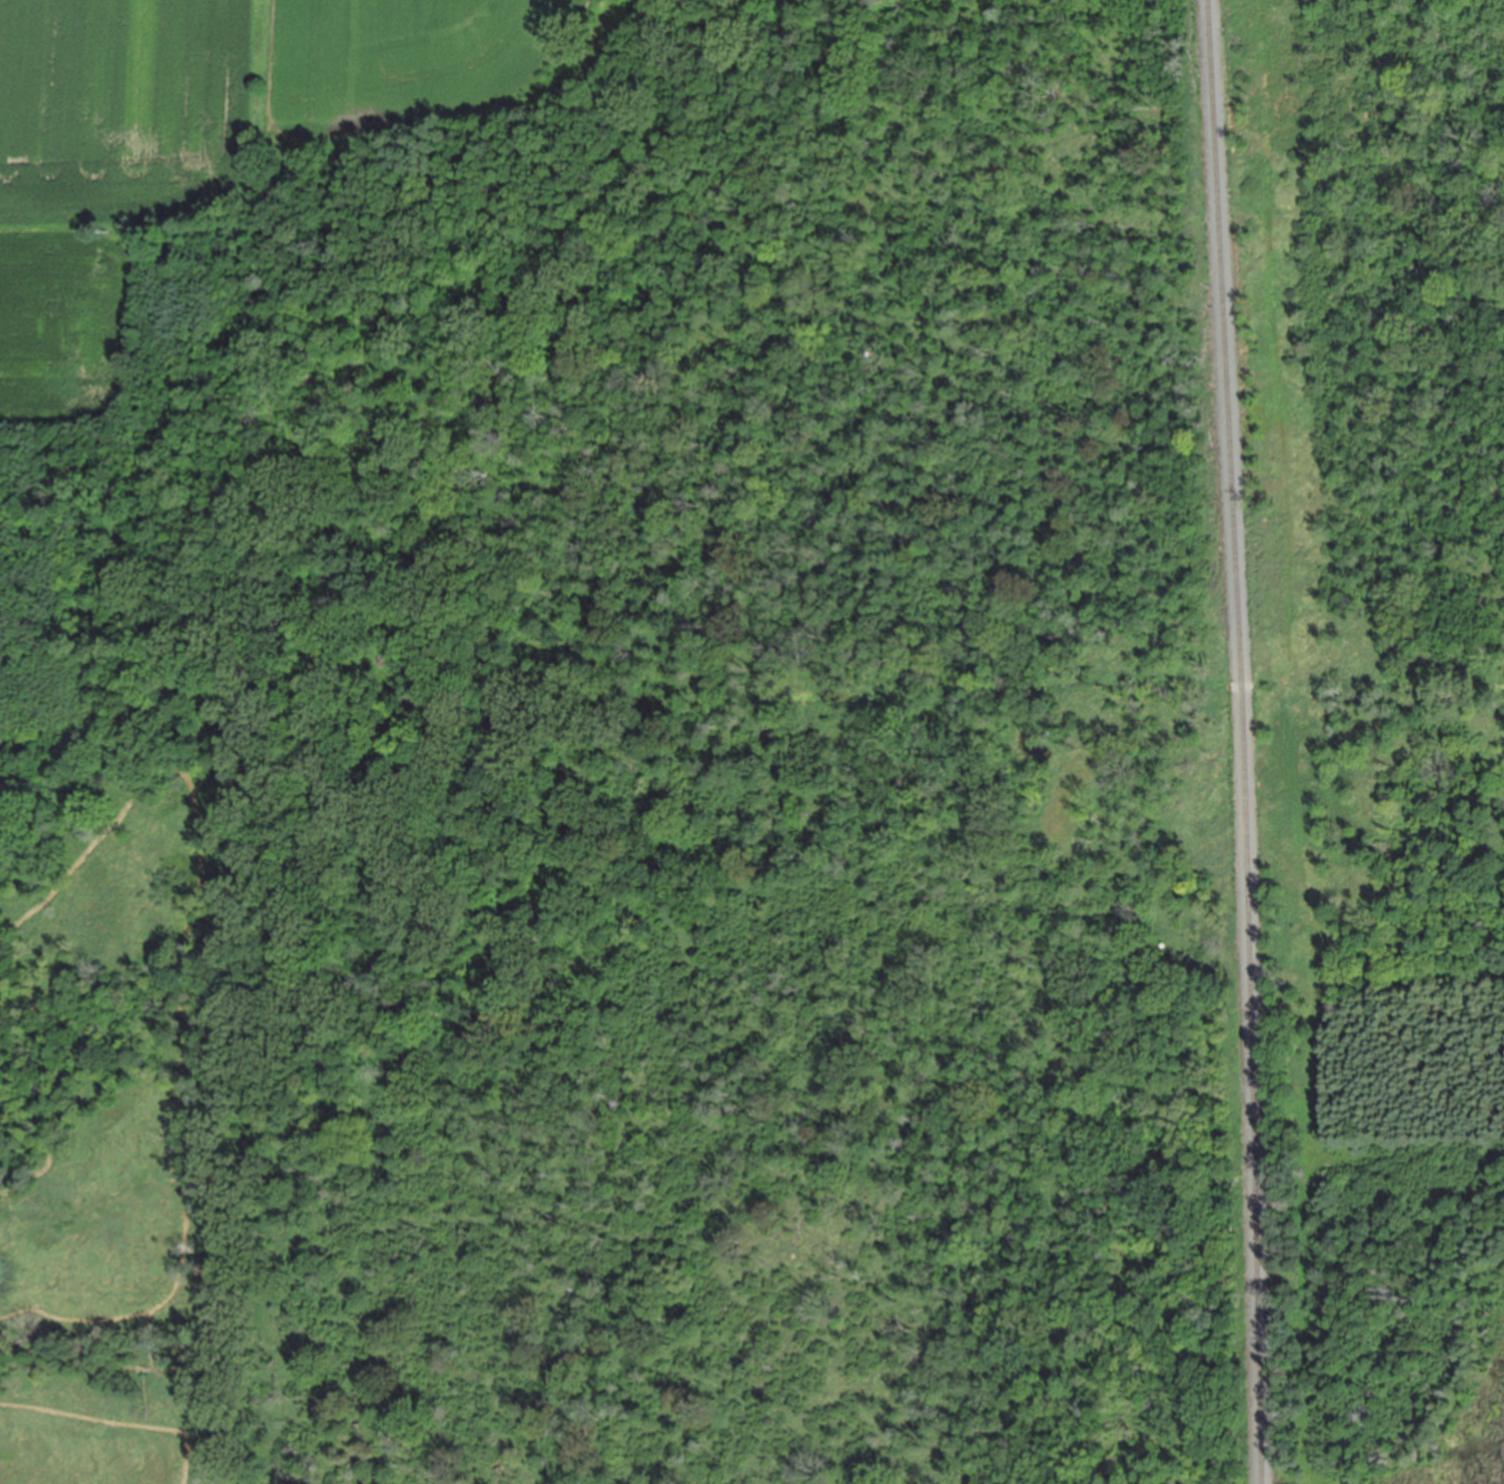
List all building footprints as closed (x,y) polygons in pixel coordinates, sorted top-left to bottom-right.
[(421,704),(422,689),(434,690),(433,705),(421,704)]
